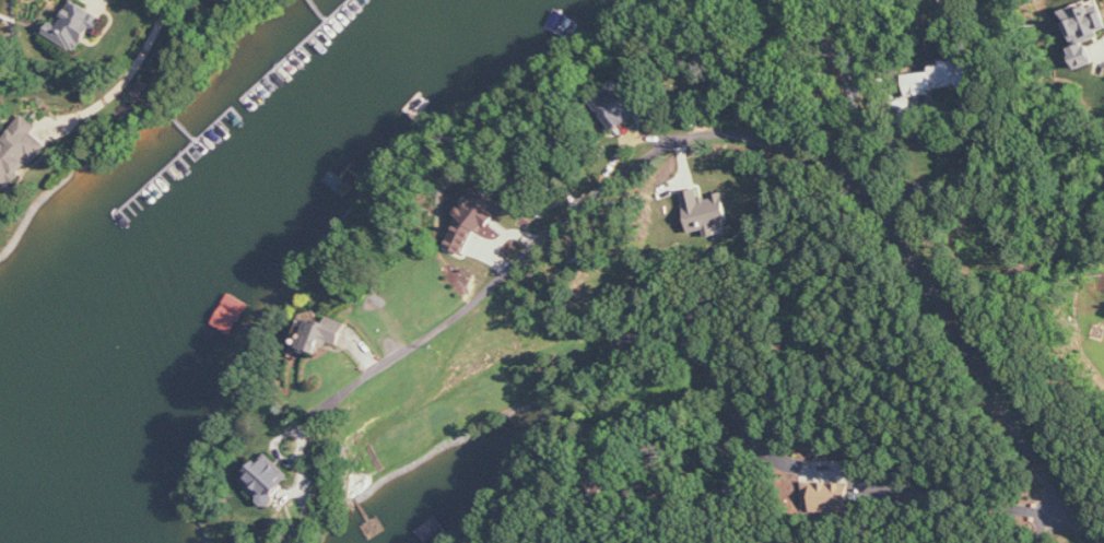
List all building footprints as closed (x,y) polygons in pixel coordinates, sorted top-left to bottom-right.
[(78,53),(92,31),(97,34),(106,19),(76,0),(72,0),(50,36),(78,53)] [(908,96),(933,94),(933,90),(976,86),(973,58),(941,61),(941,66),(931,67),(932,73),(906,75),(908,96)] [(642,113),(623,81),(594,99),(614,131),(642,113)] [(35,133),(40,127),(24,114),(0,142),(0,198),(47,143),(35,133)] [(463,218),(447,246),(465,256),(482,225),(490,230),(505,203),(477,188),(471,200),(466,198),(457,215),(463,218)] [(726,193),(702,198),(700,189),(683,192),(692,233),(710,229),(712,237),(728,234),(726,225),(733,224),(726,193)] [(213,323),(231,334),(249,305),(232,294),(213,323)] [(339,348),(349,322),(331,316),(329,321),(312,314),(300,348),(319,355),(324,342),(339,348)] [(294,477),(268,453),(243,480),(269,505),(294,477)] [(848,513),(849,484),(810,482),(809,511),(848,513)]
